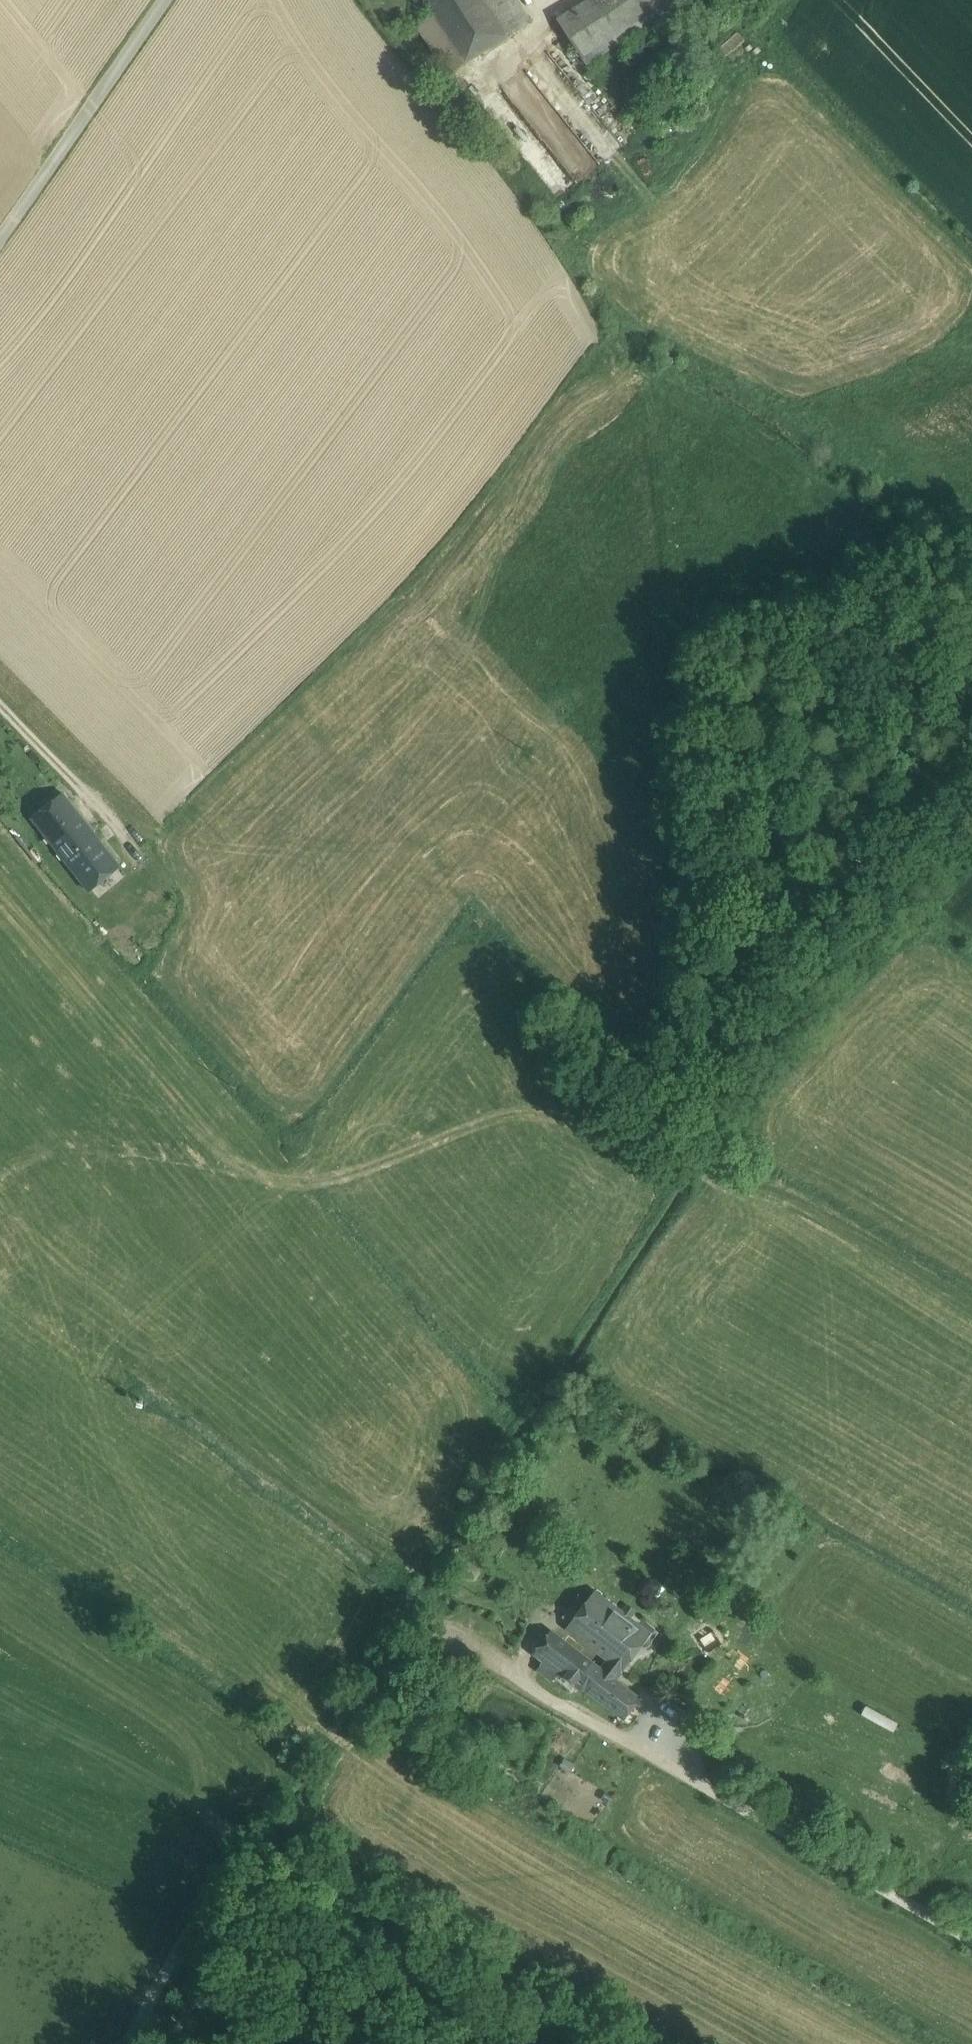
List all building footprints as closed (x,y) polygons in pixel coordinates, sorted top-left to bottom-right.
[(433,15),(464,64),(510,36),(509,34),(487,0),(423,0),(433,15)] [(509,34),(530,21),(517,0),(487,0),(509,34)] [(557,20),(585,64),(682,2),(681,0),(589,0),(557,20)] [(464,64),(433,15),(418,25),(450,74),(464,64)] [(95,834),(63,793),(32,818),(64,859),(95,834)] [(95,834),(64,859),(89,892),(120,866),(95,834)] [(610,1556),(604,1564),(613,1571),(620,1563),(610,1556)] [(609,1660),(621,1669),(640,1645),(643,1648),(649,1647),(653,1641),(653,1636),(649,1632),(649,1633),(597,1593),(591,1601),(581,1594),(574,1603),(584,1610),(569,1629),(609,1660)] [(714,1631),(700,1640),(709,1653),(722,1644),(714,1631)] [(601,1671),(551,1633),(536,1653),(545,1660),(551,1665),(566,1676),(567,1676),(588,1690),(602,1671),(601,1671)] [(545,1660),(540,1667),(546,1672),(551,1665),(545,1660)] [(621,1669),(609,1660),(601,1671),(602,1671),(614,1680),(621,1669)] [(614,1680),(602,1671),(588,1690),(587,1691),(624,1717),(637,1698),(614,1680)]
